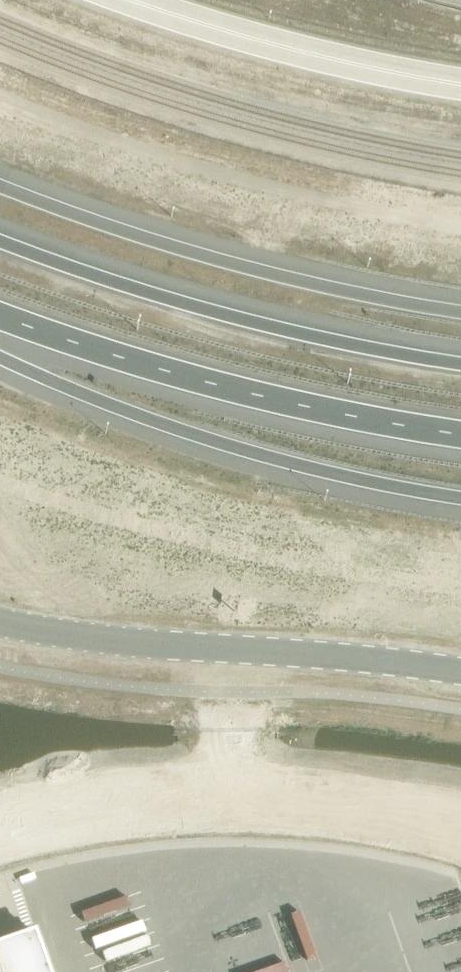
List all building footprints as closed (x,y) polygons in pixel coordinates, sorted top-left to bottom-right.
[(34,931),(0,943),(0,971),(49,971),(34,931)]
